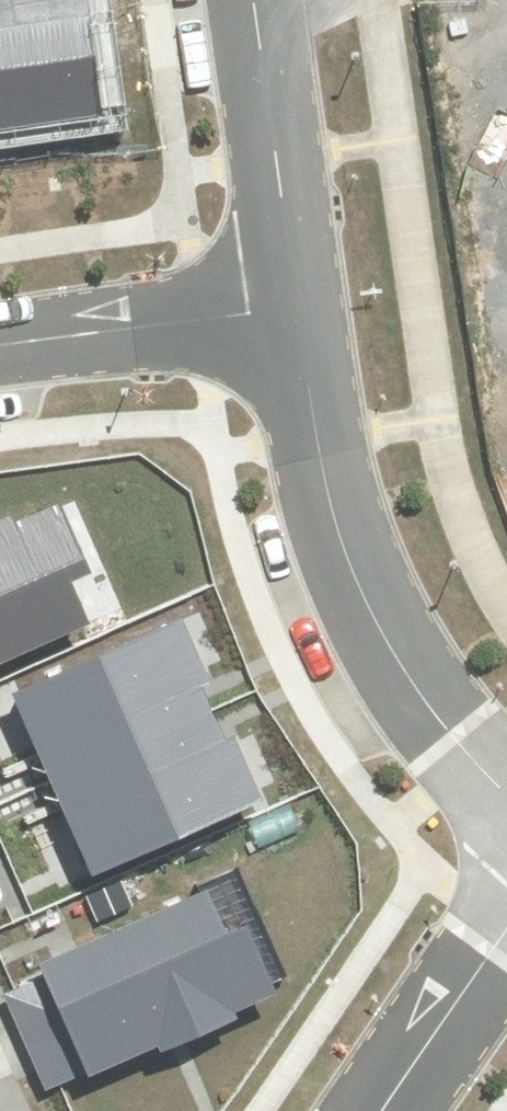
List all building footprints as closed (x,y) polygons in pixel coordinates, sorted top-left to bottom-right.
[(108,115),(91,9),(90,0),(0,0),(0,132),(108,115)] [(91,624),(71,579),(90,571),(60,505),(14,526),(10,517),(0,521),(0,664),(91,624)] [(11,693),(50,780),(211,709),(200,684),(210,680),(182,618),(11,693)] [(92,875),(262,801),(233,735),(224,739),(211,709),(50,780),(92,875)] [(15,990),(4,994),(46,1092),(61,1085),(84,1075),(86,1079),(158,1048),(161,1054),(239,1020),(235,1011),(278,993),(248,924),(226,934),(208,892),(38,964),(44,978),(15,990)]
